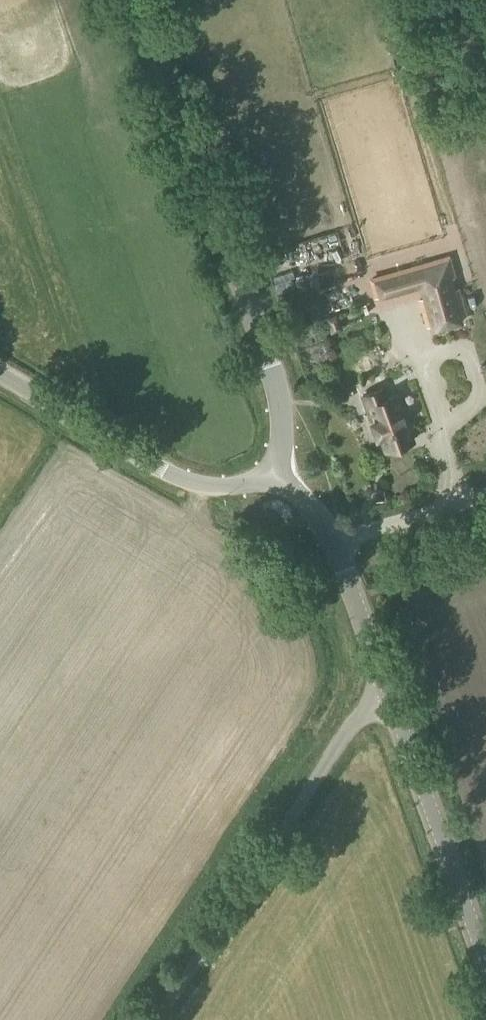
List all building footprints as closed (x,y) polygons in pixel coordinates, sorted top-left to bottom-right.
[(416,282),(418,282),(422,297),(420,298),(426,323),(465,312),(458,288),(454,289),(450,273),(453,273),(449,256),(411,266),(416,282)] [(360,394),(368,419),(375,440),(379,438),(384,452),(416,441),(410,426),(413,425),(401,391),(389,395),(385,385),(360,394)] [(244,528),(247,523),(239,518),(236,523),(244,528)]
